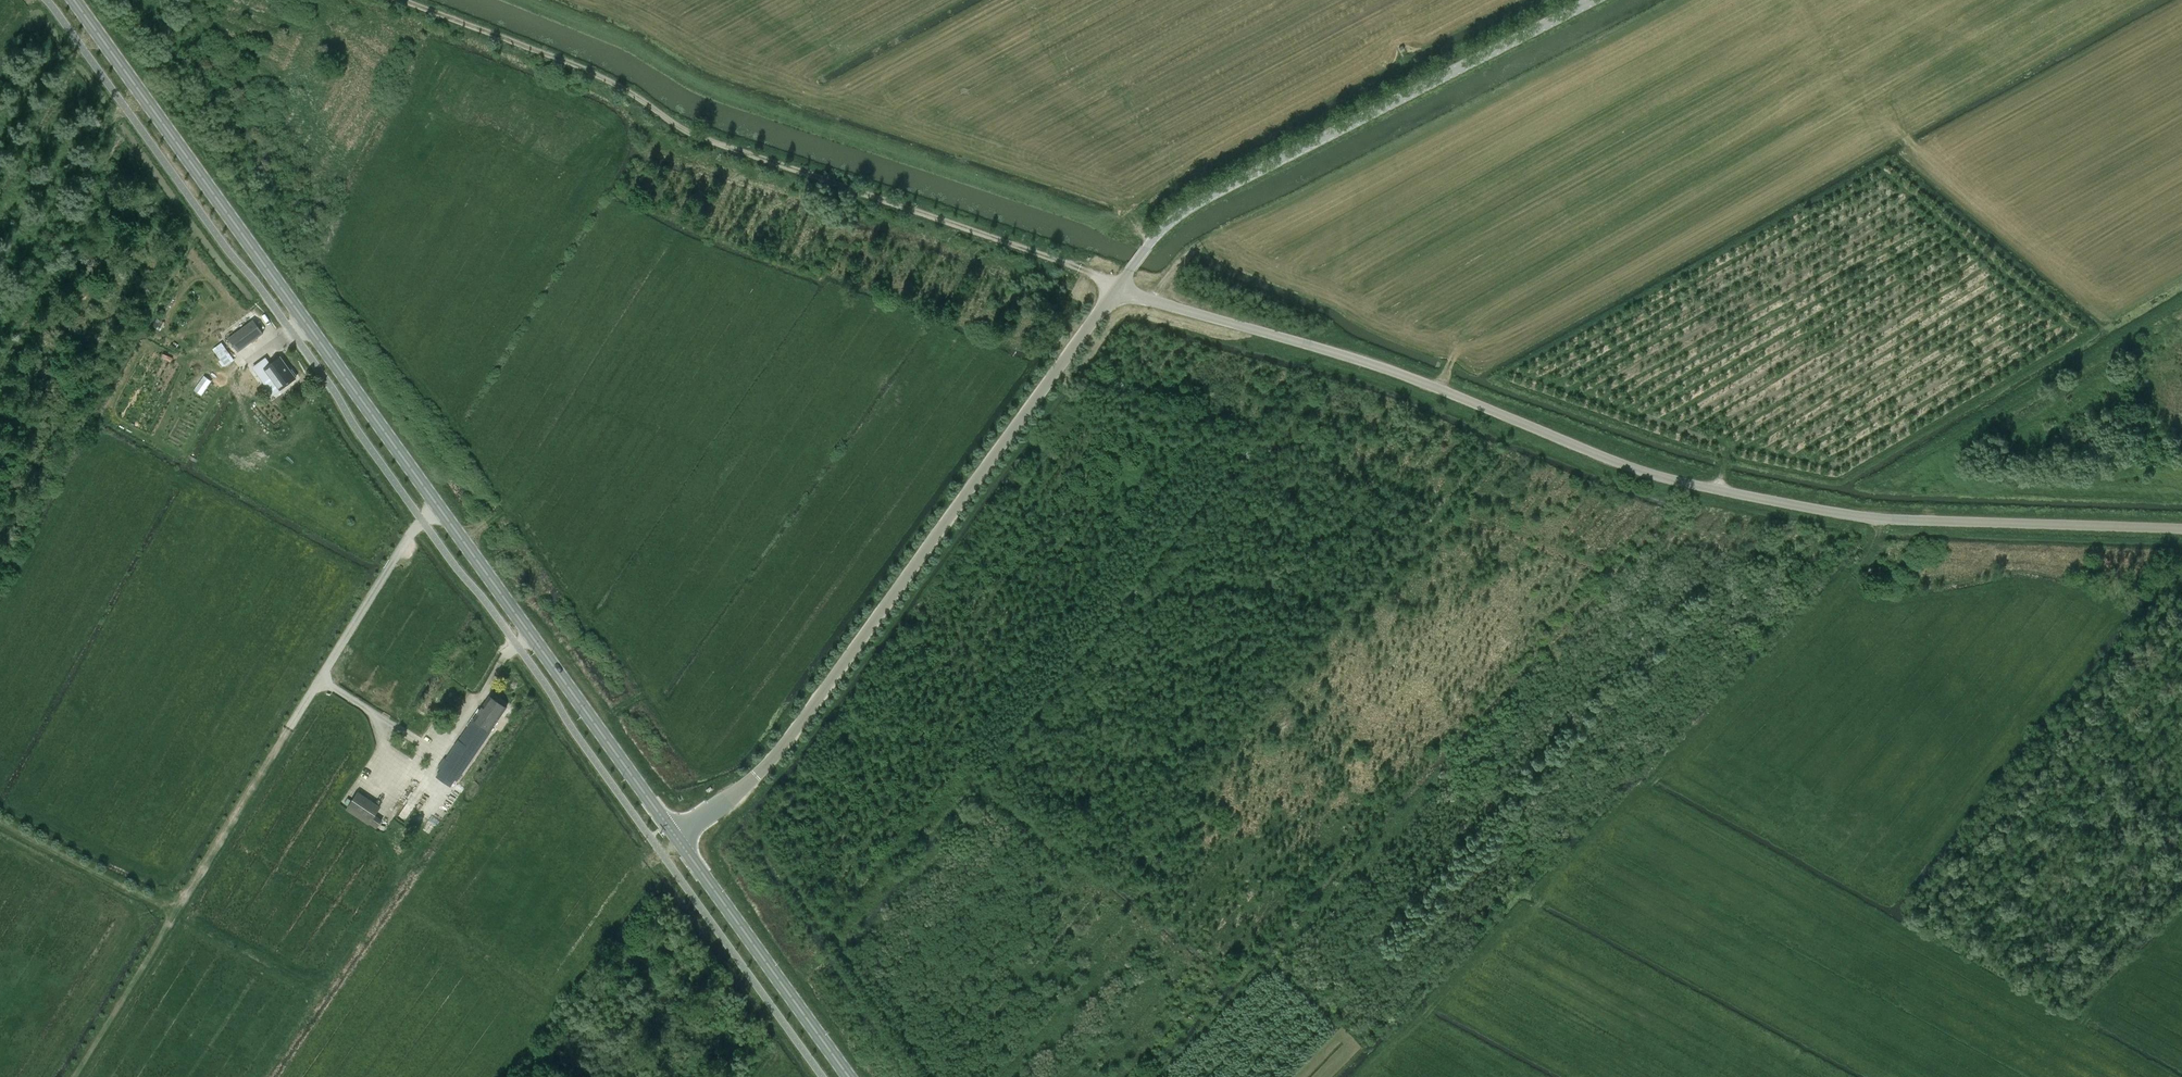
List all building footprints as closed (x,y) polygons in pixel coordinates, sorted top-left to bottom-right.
[(236,333),(245,346),(263,334),(253,320),(236,333)] [(296,376),(292,370),(290,371),(280,357),(265,369),(280,390),(296,379),(295,377),(296,376)] [(473,718),(446,759),(444,758),(437,768),(440,769),(435,776),(451,788),(456,781),(458,782),(492,732),(491,731),(506,708),(490,697),(474,719),(473,718)] [(404,748),(409,741),(401,736),(396,744),(404,748)] [(346,810),(369,825),(369,824),(377,829),(383,820),(376,815),(381,807),(359,791),(346,810)]
